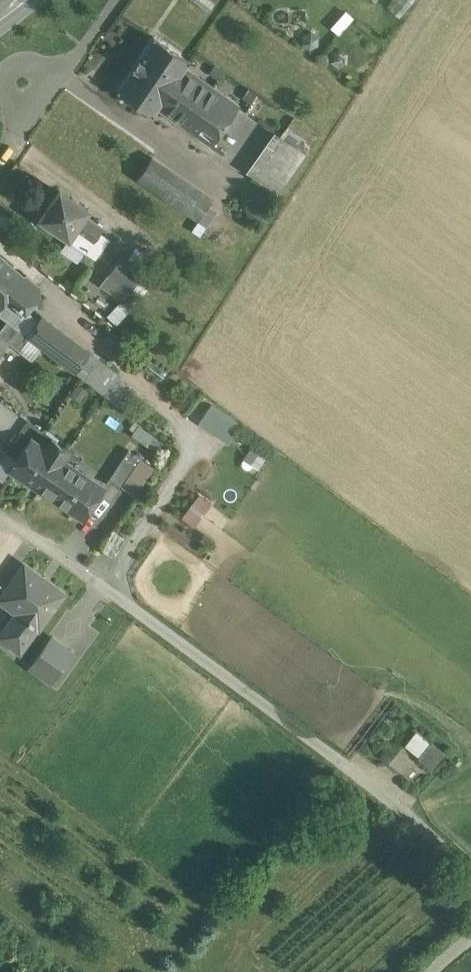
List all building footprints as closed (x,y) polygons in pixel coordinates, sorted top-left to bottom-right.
[(390,10),(399,17),(413,0),(398,0),(390,10)] [(346,11),(330,27),(338,35),(354,19),(346,11)] [(153,36),(117,89),(153,114),(157,107),(162,110),(178,88),(173,84),(184,68),(189,61),(153,36)] [(237,105),(184,68),(173,84),(178,88),(162,110),(210,144),(237,105)] [(282,135),(309,150),(320,132),(292,116),(282,135)] [(274,131),(248,167),(278,188),(304,151),(274,131)] [(213,198),(152,157),(137,178),(198,220),(213,198)] [(59,190),(39,218),(69,238),(85,215),(88,209),(59,190)] [(85,215),(69,238),(87,250),(102,227),(85,215)] [(144,271),(121,255),(107,275),(130,291),(144,271)] [(0,256),(0,305),(5,299),(16,313),(22,306),(26,310),(40,294),(39,285),(27,275),(23,275),(0,256)] [(130,291),(107,275),(100,285),(123,301),(130,291)] [(0,305),(0,313),(27,335),(38,321),(26,310),(22,306),(16,313),(5,299),(0,305)] [(89,351),(42,315),(38,321),(27,335),(74,371),(89,351)] [(6,320),(0,329),(0,335),(19,350),(29,337),(6,320)] [(89,351),(74,371),(106,395),(121,375),(89,351)] [(211,400),(197,421),(227,440),(241,420),(211,400)] [(45,448),(30,438),(10,468),(39,488),(60,458),(61,459),(68,449),(52,438),(45,448)] [(258,465),(265,454),(250,444),(243,456),(258,465)] [(128,448),(109,477),(122,486),(141,457),(128,448)] [(61,459),(60,458),(39,488),(83,517),(103,487),(61,459)] [(199,491),(181,514),(194,524),(212,502),(199,491)] [(24,564),(6,588),(0,597),(0,600),(16,611),(0,634),(0,636),(19,650),(37,626),(38,627),(63,592),(24,564)] [(51,637),(30,666),(50,680),(71,651),(51,637)] [(418,753),(429,741),(415,729),(404,742),(418,753)] [(431,742),(420,756),(431,765),(443,751),(431,742)]
